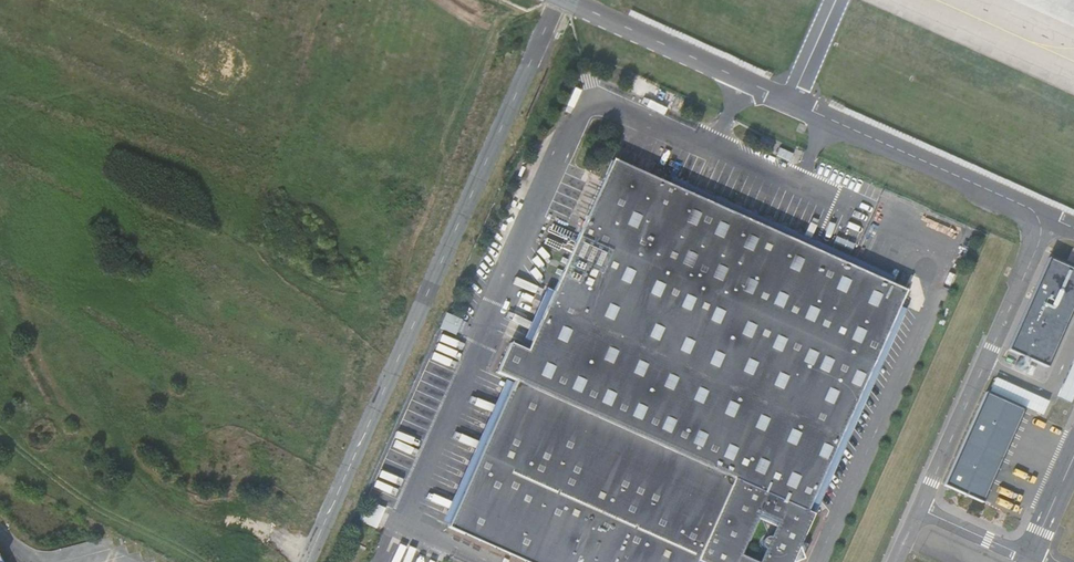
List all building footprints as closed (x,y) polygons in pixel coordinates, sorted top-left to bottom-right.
[(448,530),(448,531),(517,561),(796,561),(815,519),(810,517),(902,312),(908,297),(893,290),(670,189),(615,165),(528,355),(512,348),(497,378),(508,382),(515,386),(448,530)] [(528,173),(523,170),(519,179),(524,181),(528,173)] [(674,182),(670,189),(893,290),(896,282),(852,262),(674,182)] [(1049,261),(1008,355),(1046,372),(1073,308),(1073,272),(1049,261)] [(810,517),(815,519),(817,520),(908,315),(902,312),(810,517)] [(441,527),(448,530),(515,386),(508,382),(441,527)] [(1021,415),(985,399),(944,489),(981,505),(1021,415)]
